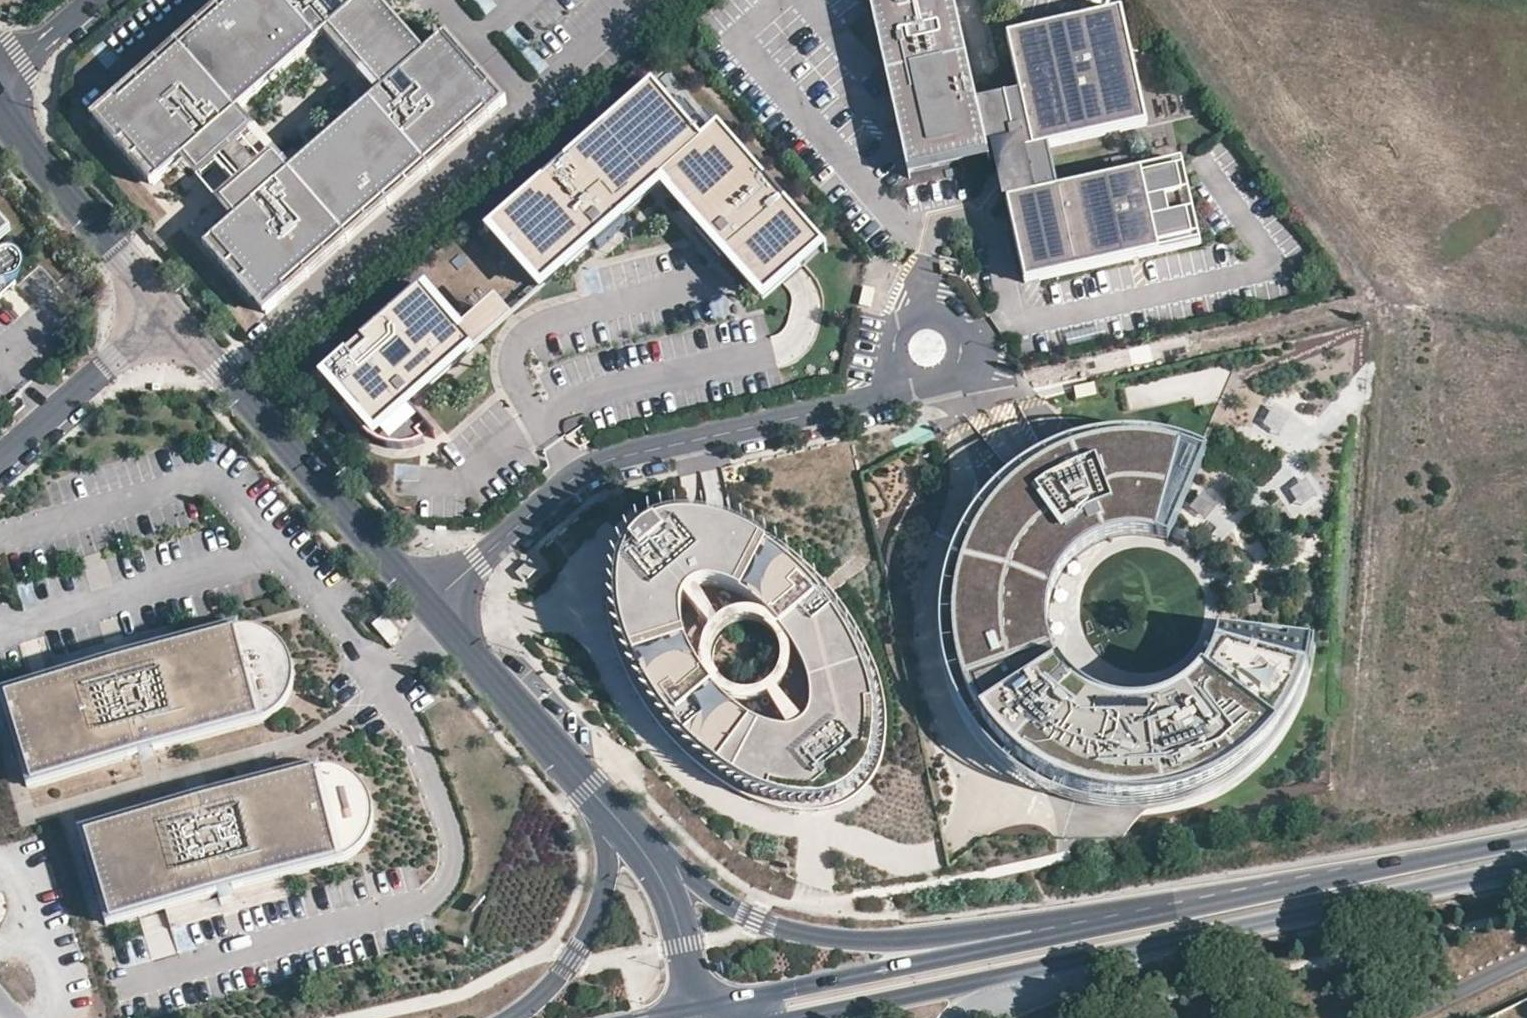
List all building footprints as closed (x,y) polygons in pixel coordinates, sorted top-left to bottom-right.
[(362,0),(234,0),(118,101),(113,96),(92,115),(118,145),(124,140),(158,179),(207,136),(222,153),(248,129),(234,112),(316,40),(344,16),(362,0)] [(496,3),(493,0),(472,0),(486,13),(496,3)] [(908,175),(992,155),(990,147),(1011,142),(1020,140),(1033,195),(1007,201),(1012,223),(1025,283),(1199,245),(1187,189),(1180,161),(1058,189),(1048,146),(1146,125),(1121,11),(1007,36),(1020,93),(1004,96),(980,103),(956,0),(868,0),(870,9),(882,64),(908,175)] [(397,76),(344,16),(316,40),(369,101),(397,76)] [(538,73),(547,66),(513,28),(504,35),(538,73)] [(283,289),(485,111),(490,117),(506,102),(491,85),(485,89),(441,39),(369,101),(287,173),(272,156),(245,180),(260,197),(211,240),(245,279),(240,283),(266,313),(288,294),(283,289)] [(618,220),(660,184),(702,232),(725,258),(762,300),(792,274),(822,248),(717,129),(700,143),(651,87),(488,229),(540,288),(592,243),(618,220)] [(272,156),(248,129),(222,153),(245,180),(272,156)] [(597,249),(623,226),(618,220),(592,243),(597,249)] [(0,221),(0,239),(9,232),(0,221)] [(725,258),(702,232),(696,237),(719,263),(725,258)] [(2,296),(12,286),(10,283),(17,278),(18,276),(19,273),(19,270),(19,266),(19,264),(16,259),(14,258),(11,257),(8,255),(5,255),(1,256),(0,256),(0,294),(2,296)] [(405,403),(471,345),(418,284),(357,337),(365,346),(350,359),(342,351),(318,372),(345,402),(339,407),(364,435),(383,439),(406,440),(423,438),(417,431),(424,424),(405,403)] [(870,309),(874,290),(863,288),(859,307),(870,309)] [(350,359),(365,346),(357,337),(342,351),(350,359)] [(1096,394),(1094,383),(1074,387),(1077,398),(1096,394)] [(926,655),(945,717),(984,769),(1038,806),(1102,823),(1167,819),(1227,793),(1275,750),(1307,692),(1314,644),(1232,636),(1223,672),(1203,703),(1174,725),(1139,737),(1102,735),(1067,722),(1040,697),(1022,665),(1016,631),(1021,598),(1037,567),(1061,543),(1091,528),(1125,523),(1159,528),(1189,544),(1231,465),(1172,438),(1108,432),(1045,446),(1021,460),(996,474),(950,530),(927,590),(926,655)] [(1303,479),(1287,489),(1299,508),(1315,498),(1303,479)] [(796,564),(741,532),(714,527),(695,524),(675,526),(650,534),(628,556),(619,590),(624,633),(638,671),(669,717),(699,754),(740,780),(783,802),(820,809),(859,799),(876,779),(885,753),(883,699),(859,648),(830,606),(796,564)] [(532,561),(518,574),(525,582),(540,570),(532,561)] [(272,717),(280,711),(282,709),(291,699),(295,689),(296,686),(297,678),(297,668),(295,658),(290,648),(286,643),(279,637),(268,631),(260,628),(256,628),(252,627),(242,628),(133,659),(134,661),(115,666),(115,664),(6,695),(13,718),(19,716),(32,762),(26,764),(32,786),(144,754),(143,752),(158,747),(159,750),(263,720),(272,717)] [(133,659),(131,651),(112,656),(115,664),(115,666),(134,661),(133,659)] [(161,757),(159,750),(158,747),(143,752),(144,754),(146,761),(161,757)] [(371,829),(373,822),(374,818),(373,807),(371,798),(364,786),(359,779),(348,772),(340,768),(332,767),(318,767),(313,768),(209,798),(210,800),(192,806),(191,803),(82,834),(89,857),(95,855),(108,902),(102,903),(108,925),(220,894),(219,891),(235,887),(235,890),(345,858),(356,851),(364,843),(370,832),(371,829)] [(210,800),(207,790),(189,796),(191,803),(192,806),(210,800)] [(237,896),(235,890),(235,887),(219,891),(220,894),(222,901),(237,896)]
